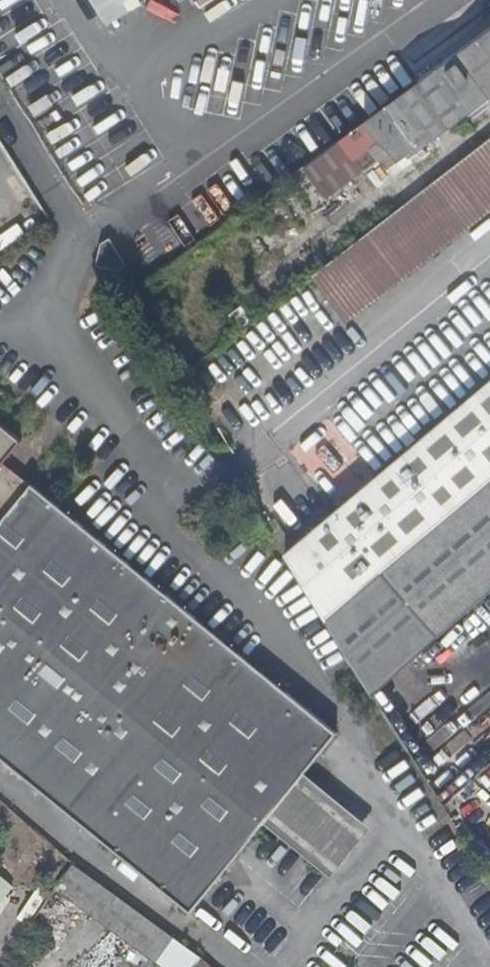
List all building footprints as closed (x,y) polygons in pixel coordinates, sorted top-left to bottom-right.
[(121,16),(148,0),(111,0),(121,16)] [(180,22),(216,0),(167,0),(180,22)] [(302,170),(327,204),(365,175),(377,192),(426,157),(419,148),(466,115),(474,128),(489,116),(489,32),(302,170)] [(312,276),(346,320),(489,209),(489,139),(312,276)] [(286,551),(325,618),(489,479),(489,380),(373,478),(333,512),(286,551)] [(36,482),(34,484),(8,462),(26,439),(0,417),(0,755),(190,913),(265,822),(329,877),(370,829),(307,773),(340,733),(36,482)] [(325,618),(374,697),(489,594),(489,479),(325,618)] [(74,866),(57,890),(159,966),(208,966),(200,960),(74,866)] [(16,888),(0,874),(0,906),(16,888)]
